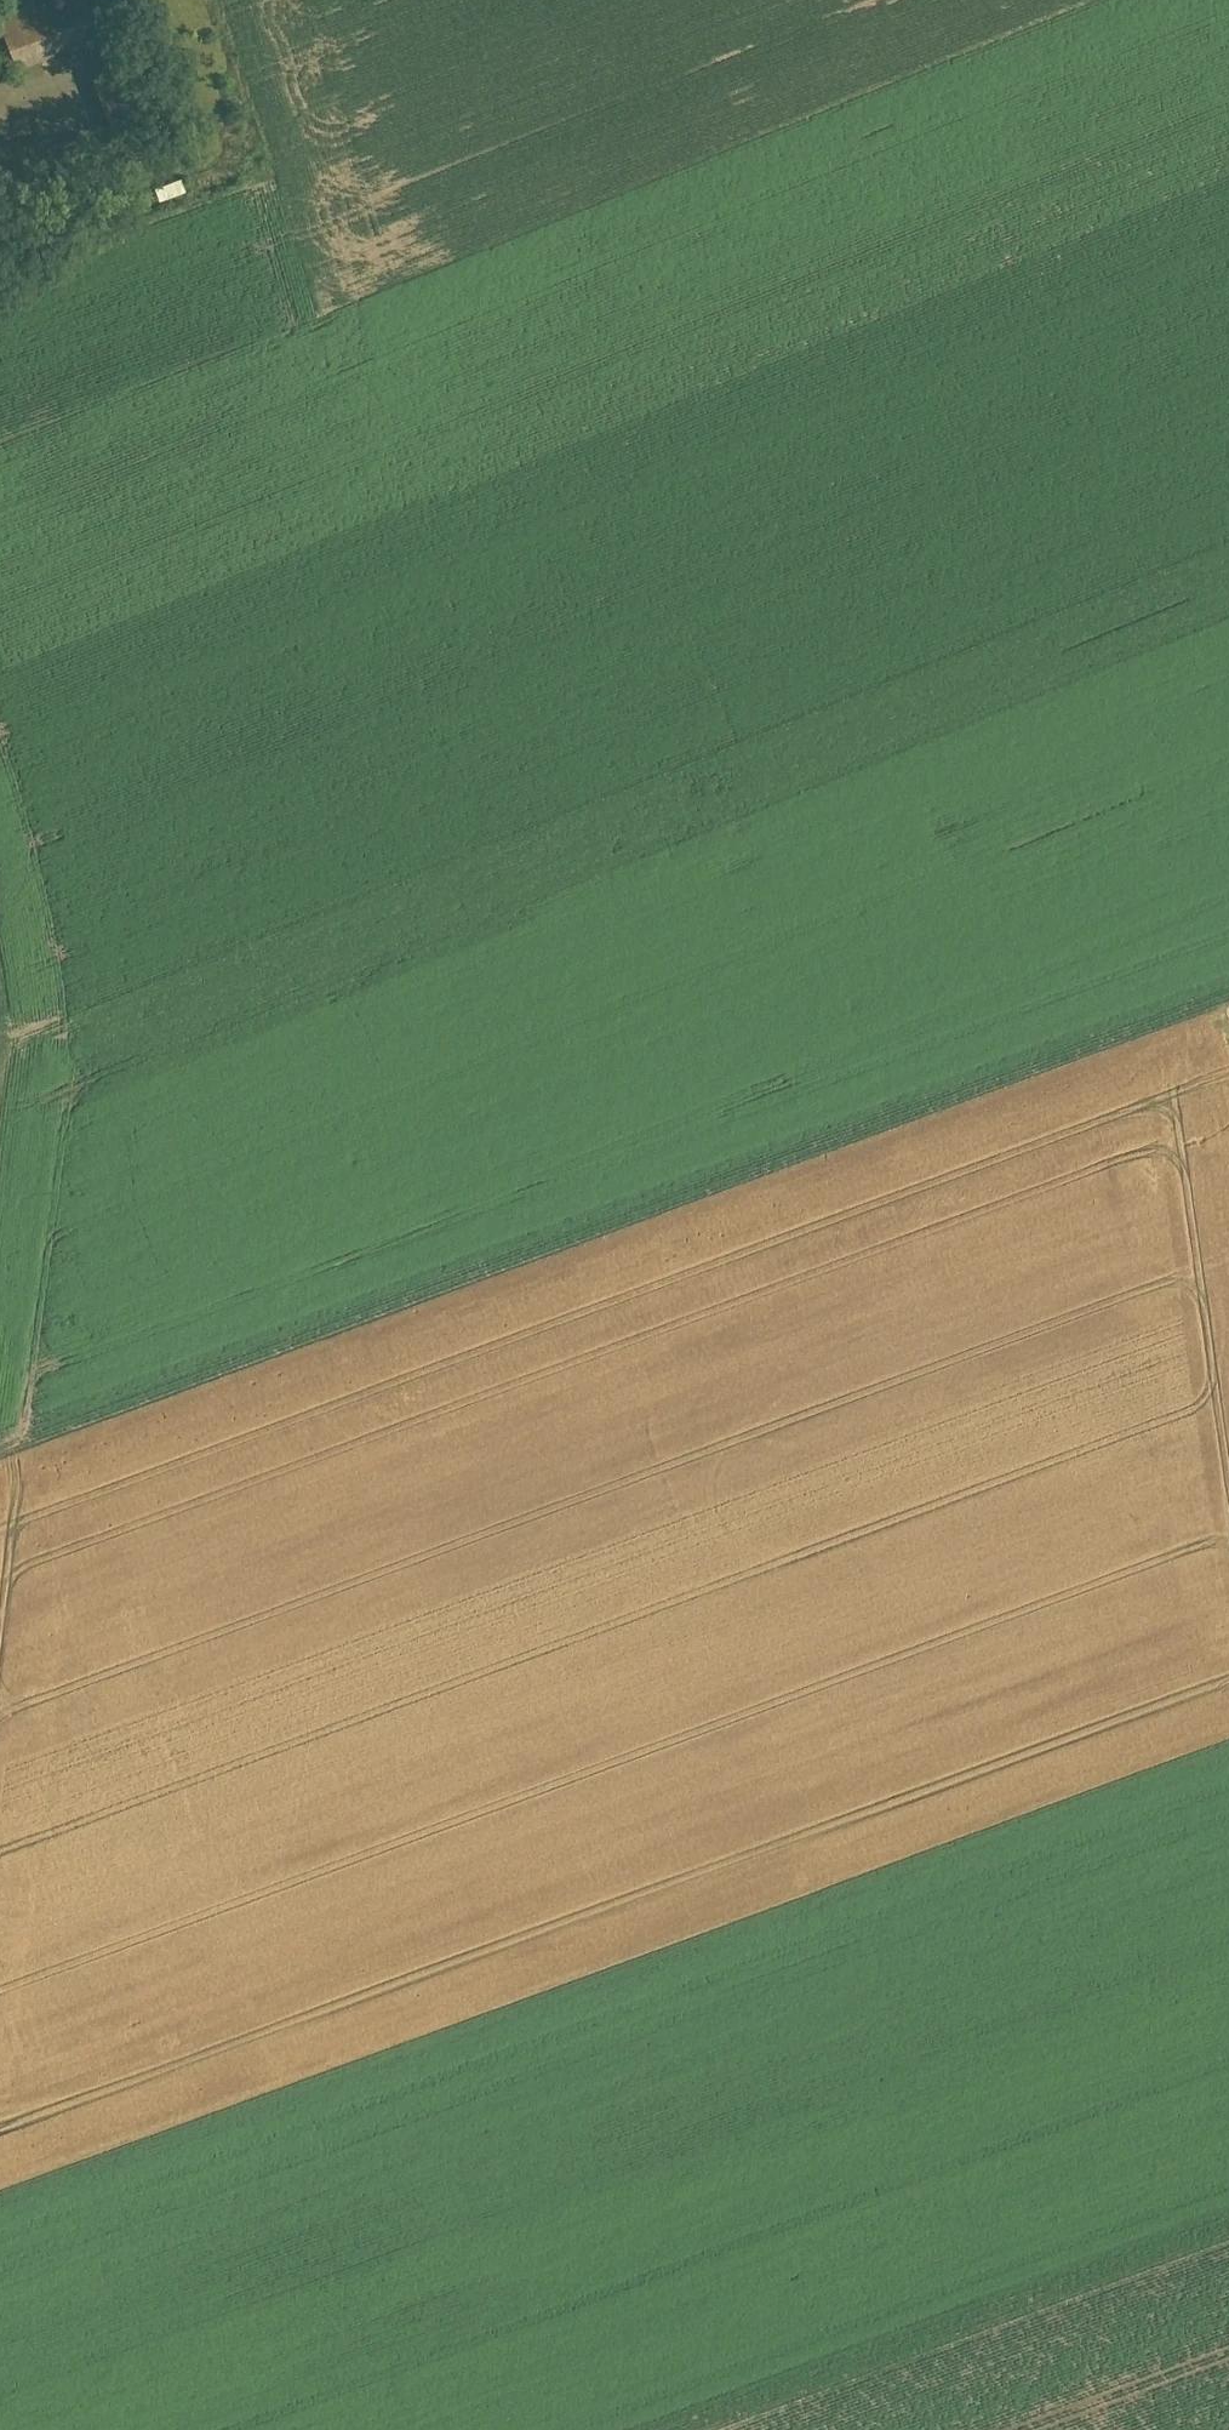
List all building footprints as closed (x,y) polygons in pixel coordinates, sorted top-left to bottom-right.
[(0,13),(0,30),(18,73),(99,40),(82,0),(31,0),(0,13)] [(180,182),(152,188),(155,201),(183,194),(180,182)]
